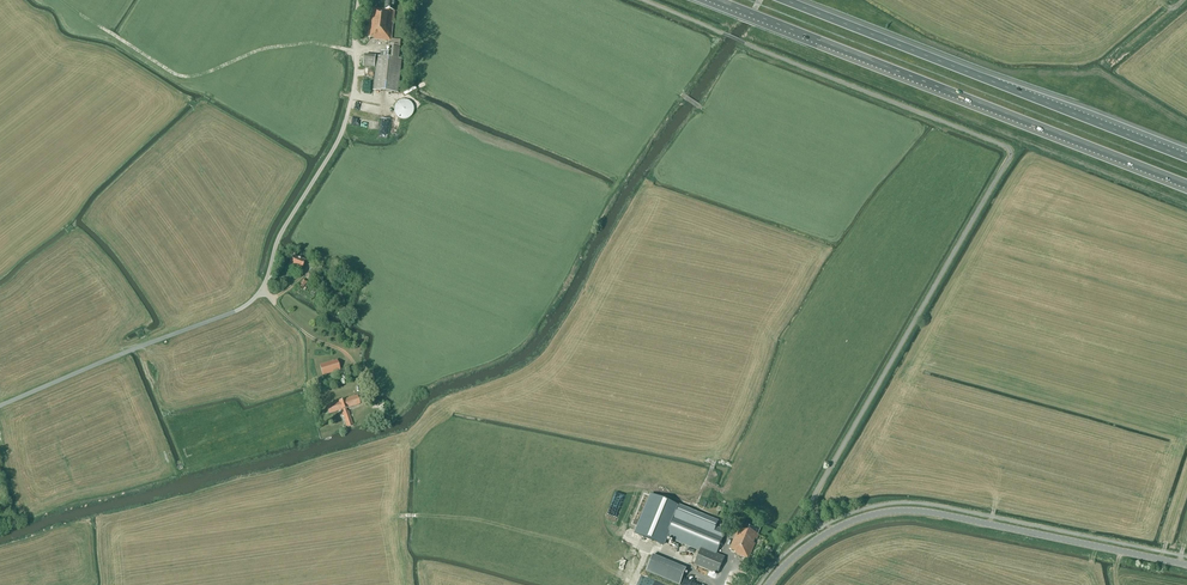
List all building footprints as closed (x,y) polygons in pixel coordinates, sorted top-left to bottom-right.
[(398,92),(402,59),(399,59),(401,40),(392,39),(395,11),(393,11),(395,0),(387,0),(385,10),(371,8),(368,37),(374,38),(374,40),(391,41),(389,58),(377,56),(373,90),(398,92)] [(364,66),(375,67),(376,56),(365,55),(364,66)] [(413,114),(414,112),(414,110),(414,108),(413,105),(412,103),(410,102),(409,101),(406,100),(404,100),(402,100),(400,101),(398,102),(397,104),(395,106),(395,108),(395,110),(395,112),(396,114),(398,116),(399,118),(401,119),(404,119),(406,119),(408,118),(410,117),(412,116),(413,114)] [(290,266),(301,270),(305,261),(294,256),(295,253),(291,251),(290,255),(294,256),(290,266)] [(312,265),(321,269),(323,264),(314,260),(312,265)] [(297,287),(301,290),(307,282),(303,279),(297,287)] [(320,366),(323,375),(340,370),(337,361),(320,366)] [(359,395),(326,406),(329,414),(342,410),(343,412),(342,412),(347,428),(353,425),(348,411),(347,411),(346,408),(360,404),(358,399),(360,399),(359,395)] [(652,493),(635,533),(662,544),(666,537),(699,551),(694,564),(717,574),(724,557),(716,554),(726,532),(716,528),(719,522),(652,493)] [(759,535),(757,535),(761,528),(743,520),(739,529),(738,528),(729,549),(735,552),(734,553),(748,559),(759,535)] [(646,572),(680,584),(686,569),(652,556),(646,572)] [(746,567),(753,570),(756,564),(745,559),(742,564),(740,563),(738,568),(744,571),(746,567)] [(684,584),(703,584),(704,584),(685,576),(682,584),(684,584)]
